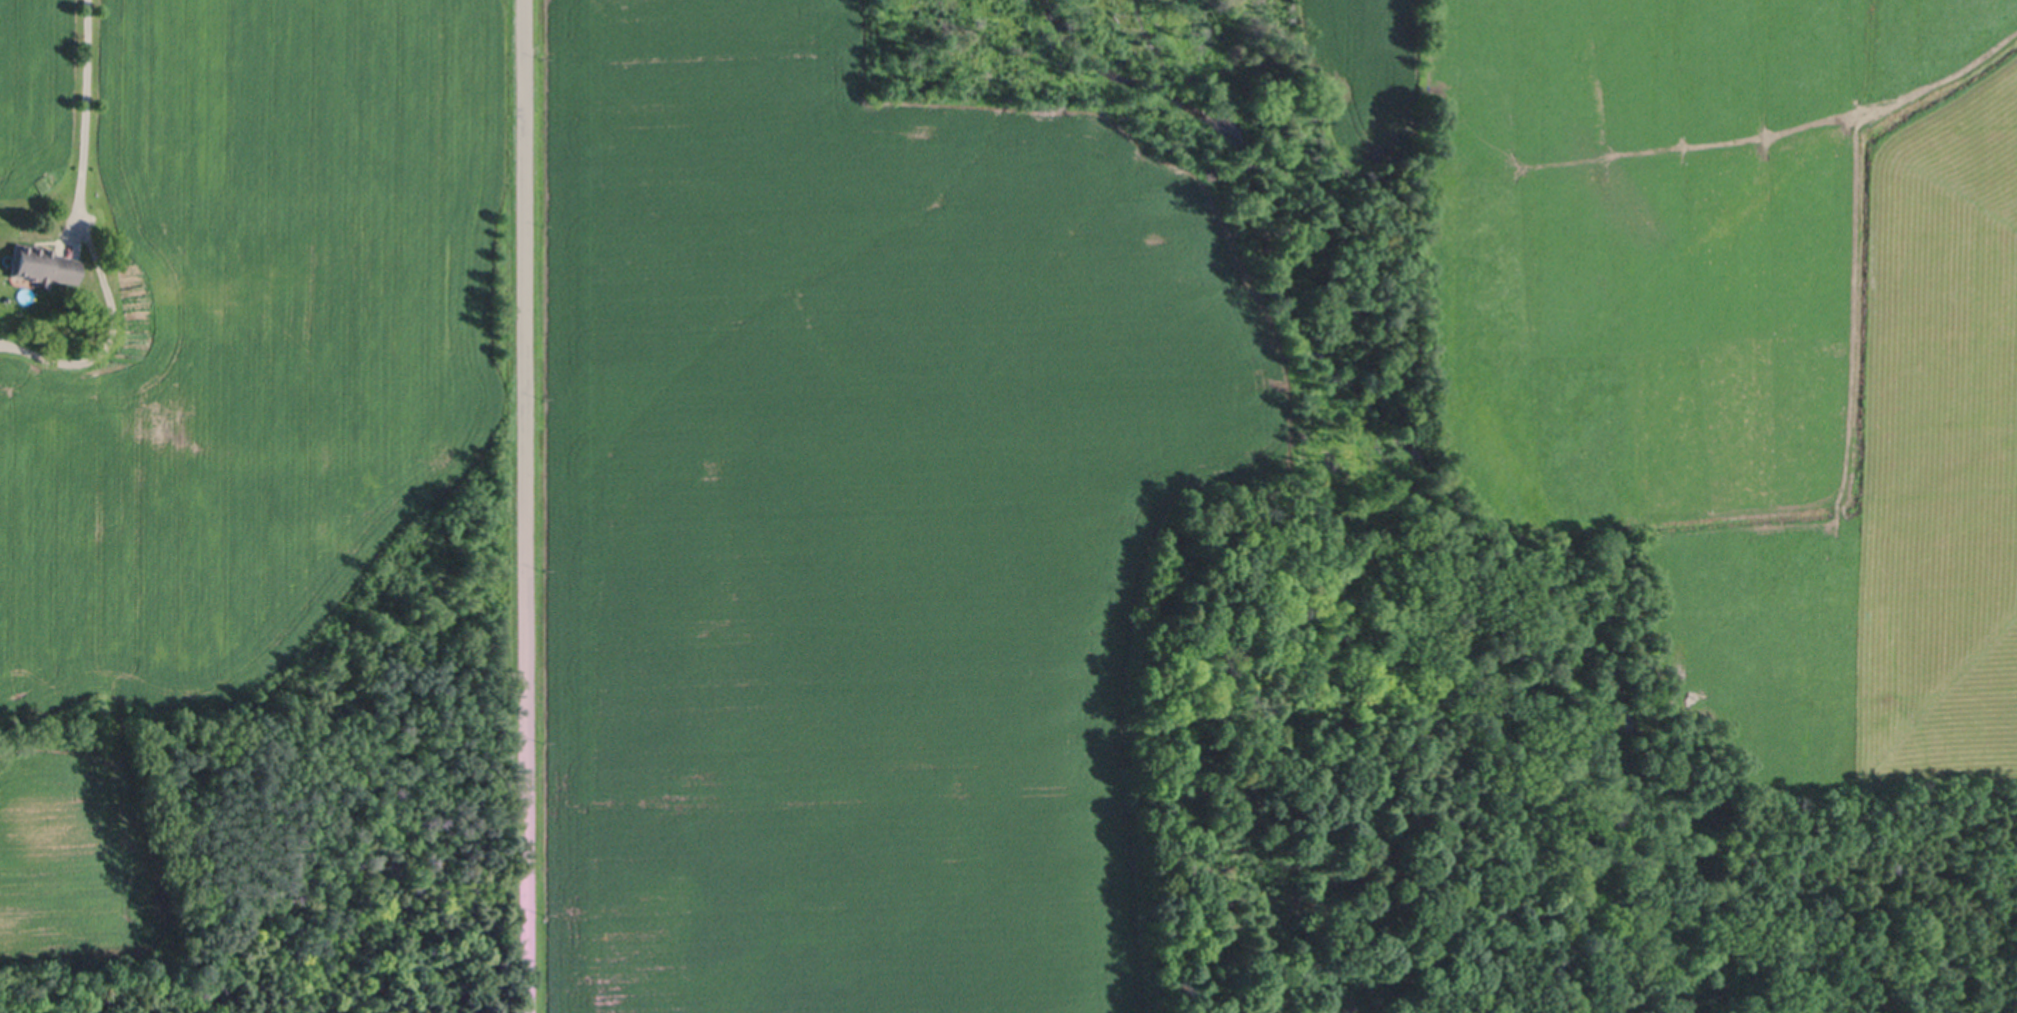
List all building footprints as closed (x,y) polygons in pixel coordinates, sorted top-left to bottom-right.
[(81,260),(77,282),(49,278),(48,287),(38,286),(39,281),(10,277),(15,242),(53,248),(52,254),(72,257),(72,258),(81,260)]
